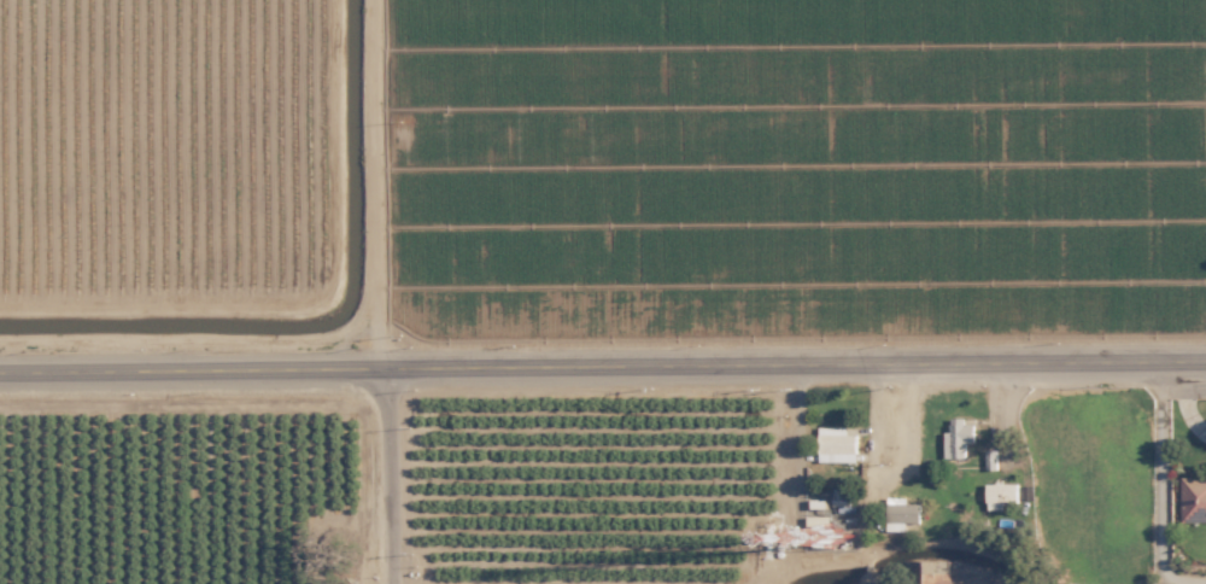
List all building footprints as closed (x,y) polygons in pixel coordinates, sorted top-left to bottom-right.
[(973,443),(973,424),(963,424),(963,418),(949,417),(949,431),(943,431),(942,457),(964,457),(964,442),(973,443)] [(854,462),(854,434),(845,434),(845,427),(816,427),(816,462),(854,462)] [(1179,522),(1205,522),(1205,476),(1179,476),(1179,522)] [(1015,483),(984,483),(984,509),(1001,509),(1001,502),(1015,502),(1015,483)] [(884,530),(903,530),(903,522),(918,523),(918,504),(904,503),(904,497),(885,497),(884,530)]
